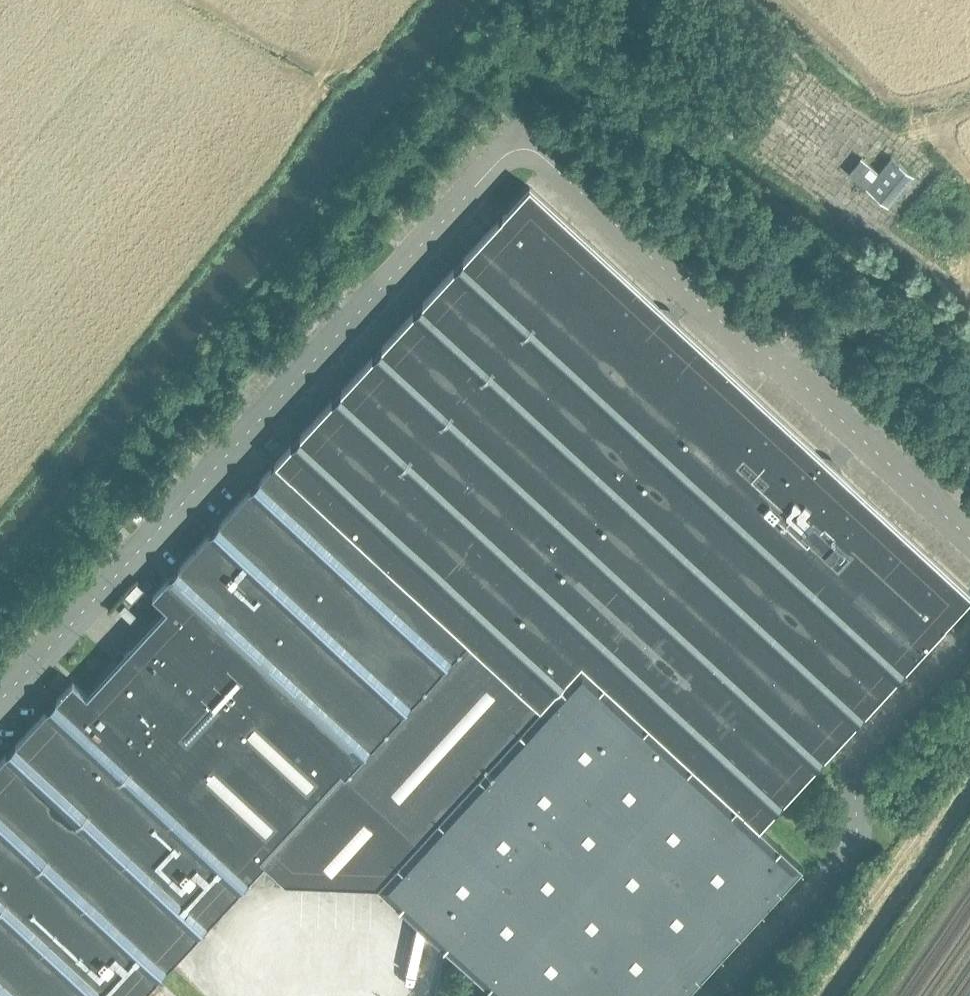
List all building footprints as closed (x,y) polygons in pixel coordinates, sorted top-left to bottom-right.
[(888,205),(913,175),(891,156),(878,172),(861,157),(848,172),(888,205)] [(117,662),(87,694),(73,681),(0,760),(0,995),(139,995),(265,859),(286,879),(378,882),(414,915),(502,995),(682,995),(802,865),(759,825),(969,597),(969,592),(839,470),(834,475),(821,463),(826,458),(677,321),(673,326),(660,314),(664,309),(530,186),(153,594),(167,608),(117,662)] [(772,257),(761,270),(771,278),(781,265),(772,257)] [(790,295),(791,294),(801,283),(792,275),(781,287),(790,295)] [(272,451),(279,444),(272,438),(266,445),(272,451)]
